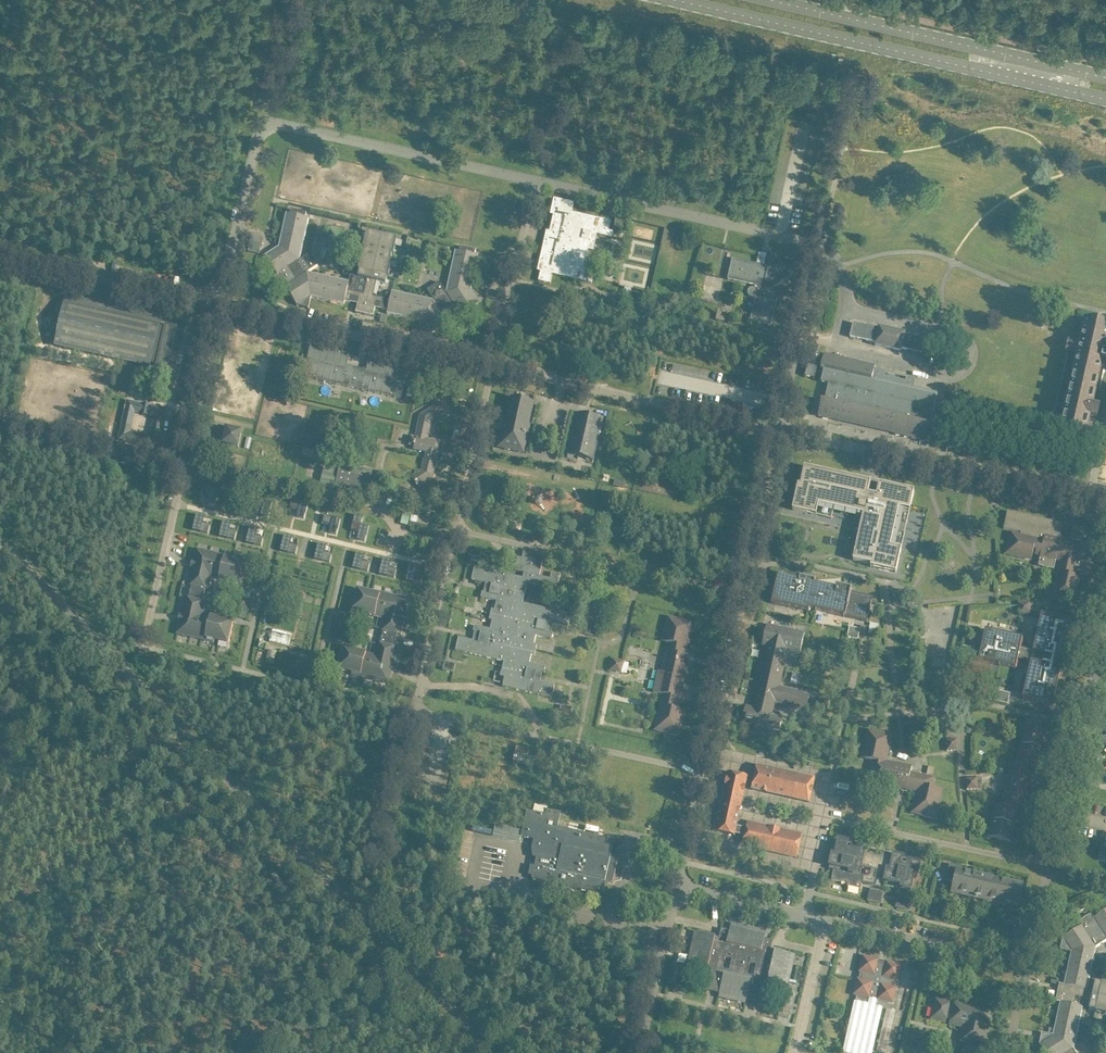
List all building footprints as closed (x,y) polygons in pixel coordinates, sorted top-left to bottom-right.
[(545,239),(537,271),(541,272),(539,281),(550,284),(552,275),(591,283),(594,274),(598,275),(599,269),(584,265),(589,244),(594,245),(596,235),(598,235),(612,238),(613,232),(609,231),(611,221),(600,219),(572,212),(574,203),(554,199),(551,212),(554,213),(550,232),(547,231),(546,232),(545,239)] [(279,247),(265,256),(277,275),(273,277),(274,281),(276,284),(278,287),(281,289),(285,287),(297,306),(308,308),(311,297),(344,305),(345,301),(349,285),(349,282),(307,273),(318,266),(310,254),(300,260),(309,219),(305,218),(306,213),(291,209),(290,214),(286,213),(279,247)] [(349,285),(345,301),(350,303),(351,297),(358,298),(355,313),(373,317),(377,302),(389,305),(390,300),(373,296),(377,282),(386,284),(387,277),(388,277),(392,261),(391,261),(392,254),(393,255),(397,238),(367,232),(363,248),(364,248),(363,255),(362,254),(358,271),(360,271),(358,277),(350,275),(349,282),(349,285)] [(263,238),(252,236),(248,252),(259,254),(263,238)] [(430,242),(428,250),(435,252),(437,243),(430,242)] [(389,305),(387,314),(420,321),(418,333),(429,335),(448,323),(450,327),(454,326),(457,324),(460,322),(463,319),(460,315),(479,303),(471,289),(478,256),(475,255),(476,250),(460,247),(459,252),(455,251),(446,293),(439,282),(427,290),(434,301),(392,291),(390,300),(389,305)] [(764,266),(732,258),(727,279),(755,285),(754,288),(753,288),(752,288),(751,288),(750,289),(749,289),(749,290),(748,291),(748,292),(748,293),(748,294),(749,295),(749,296),(750,296),(750,297),(751,297),(755,298),(750,320),(771,324),(777,297),(772,289),(791,277),(778,258),(767,255),(768,251),(768,250),(767,250),(764,266)] [(613,276),(605,275),(603,281),(611,283),(613,276)] [(625,287),(623,296),(629,297),(631,289),(625,287)] [(488,290),(486,298),(496,300),(498,292),(488,290)] [(162,316),(66,295),(54,346),(150,367),(151,363),(157,365),(157,367),(167,369),(175,328),(166,326),(166,328),(159,326),(162,316)] [(718,309),(716,320),(724,322),(727,311),(718,309)] [(1085,322),(1080,345),(1069,342),(1067,352),(1071,353),(1061,396),(1068,397),(1066,408),(1059,406),(1056,417),(1063,418),(1061,427),(1086,433),(1089,417),(1097,419),(1099,410),(1091,408),(1100,369),(1105,370),(1105,327),(1085,322)] [(911,336),(904,335),(905,333),(879,327),(878,329),(853,323),(850,337),(870,342),(870,344),(901,351),(901,349),(907,350),(911,336)] [(310,345),(303,377),(401,399),(408,368),(369,359),(366,370),(347,366),(349,354),(310,345)] [(830,414),(842,417),(842,418),(850,420),(850,419),(895,429),(894,433),(896,434),(896,435),(900,436),(900,435),(904,436),(904,437),(908,438),(908,437),(912,437),(912,439),(916,440),(916,438),(920,439),(920,440),(924,441),(924,440),(930,441),(933,426),(930,426),(937,394),(906,386),(907,382),(868,373),(869,369),(827,359),(828,355),(824,354),(820,369),(824,369),(821,382),(828,384),(824,402),(821,401),(818,416),(823,417),(823,418),(827,419),(827,418),(830,419),(830,414)] [(534,402),(511,397),(504,429),(503,429),(498,448),(524,453),(528,434),(524,434),(526,425),(528,425),(534,402)] [(120,430),(118,440),(128,442),(148,447),(158,449),(160,439),(164,419),(166,409),(156,407),(150,406),(148,412),(147,416),(148,416),(154,417),(150,437),(130,432),(135,413),(141,414),(142,411),(144,404),(143,404),(137,403),(127,401),(125,410),(120,430)] [(441,462),(442,454),(437,453),(439,443),(426,440),(427,433),(428,433),(431,422),(444,414),(438,405),(420,416),(417,431),(418,431),(417,438),(416,438),(411,437),(409,445),(414,446),(414,449),(427,452),(426,459),(424,459),(422,470),(412,477),(418,486),(432,477),(435,462),(440,463),(441,462)] [(573,432),(568,454),(593,460),(598,438),(597,437),(601,418),(579,413),(574,432),(573,432)] [(223,445),(243,449),(247,431),(227,427),(223,445)] [(298,433),(295,444),(318,449),(321,438),(298,433)] [(324,467),(320,487),(342,492),(344,485),(358,489),(363,469),(341,464),(339,470),(324,467)] [(798,485),(792,510),(793,510),(792,510),(824,517),(826,506),(834,508),(863,514),(853,560),(853,561),(871,565),(870,567),(895,573),(896,572),(903,541),(892,539),(894,531),(899,508),(910,510),(914,492),(913,491),(914,491),(879,483),(876,495),(868,493),(871,482),(870,482),(805,467),(804,468),(804,467),(800,485),(798,485)] [(208,497),(207,504),(214,506),(218,491),(203,487),(201,495),(208,497)] [(255,500),(253,508),(261,510),(259,517),(267,519),(271,504),(255,500)] [(292,500),(290,508),(298,510),(296,517),(304,519),(307,504),(292,500)] [(1008,512),(1004,529),(1021,533),(1020,535),(1016,534),(1010,532),(1009,539),(1007,549),(1005,555),(1011,556),(1025,559),(1031,561),(1033,555),(1034,549),(1036,549),(1035,555),(1039,556),(1037,565),(1054,569),(1056,560),(1060,561),(1053,592),(1052,598),(1057,599),(1068,602),(1074,603),(1076,597),(1079,583),(1080,577),(1074,575),(1068,574),(1069,572),(1091,577),(1101,533),(1073,527),(1073,528),(1069,544),(1060,542),(1061,538),(1059,538),(1063,524),(1008,512)] [(208,534),(210,526),(202,524),(204,517),(196,515),(192,530),(208,534)] [(359,532),(357,540),(365,542),(368,526),(361,524),(363,517),(355,515),(351,530),(359,532)] [(324,516),(322,524),(330,526),(328,533),(336,535),(340,520),(324,516)] [(412,516),(409,527),(435,533),(436,528),(417,524),(419,518),(412,516)] [(235,540),(236,532),(229,531),(231,523),(223,521),(219,537),(235,540)] [(257,529),(249,527),(246,543),(261,547),(263,539),(255,537),(257,529)] [(292,537),(284,536),(280,551),(296,555),(297,547),(290,545),(292,537)] [(326,546),(318,544),(314,559),(330,563),(332,555),(324,553),(326,546)] [(471,547),(470,549),(469,556),(480,558),(482,550),(471,547)] [(179,621),(176,634),(214,643),(214,641),(228,644),(233,622),(202,615),(205,603),(202,602),(205,589),(208,590),(211,578),(242,585),(247,563),(233,560),(234,558),(196,549),(193,562),(195,562),(194,568),(192,567),(188,585),(191,586),(188,599),(185,598),(181,616),(183,616),(181,622),(179,621)] [(505,678),(503,687),(552,698),(555,685),(538,681),(540,673),(544,673),(545,668),(529,664),(531,655),(535,656),(537,645),(534,645),(536,636),(552,640),(553,634),(549,633),(551,624),(568,628),(571,615),(522,604),(527,583),(552,589),(553,585),(558,586),(561,575),(552,573),(550,579),(539,577),(544,557),(524,552),(523,553),(527,553),(525,559),(517,557),(514,571),(524,573),(523,578),(475,567),(472,580),(488,584),(486,593),(482,592),(481,598),(497,601),(495,610),(492,609),(489,620),(492,621),(490,629),(475,626),(473,632),(477,632),(475,641),(458,638),(455,651),(504,662),(501,677),(505,678)] [(364,555),(356,553),(352,568),(368,572),(370,564),(362,562),(364,555)] [(390,561),(383,559),(379,574),(394,578),(396,570),(389,568),(390,561)] [(417,567),(409,565),(406,581),(421,584),(423,577),(415,575),(417,567)] [(771,604),(809,612),(809,609),(867,622),(872,597),(851,592),(852,590),(835,586),(835,589),(815,585),(815,581),(778,573),(771,604)] [(344,646),(338,670),(352,673),(351,675),(389,684),(392,672),(390,671),(391,666),(393,666),(397,648),(394,647),(397,635),(401,635),(405,617),(403,617),(404,611),(406,612),(409,599),(372,591),(371,593),(357,589),(352,613),(361,616),(362,613),(383,618),(380,631),(383,631),(380,644),(377,643),(374,656),(353,650),(353,648),(344,646)] [(250,601),(239,598),(237,609),(248,612),(250,601)] [(1018,604),(1019,615),(1031,614),(1030,603),(1018,604)] [(1055,667),(1057,658),(1063,659),(1071,622),(1041,615),(1033,651),(1020,648),(1022,639),(985,630),(978,661),(1015,669),(1018,659),(1030,662),(1022,699),(1053,706),(1061,668),(1055,667)] [(686,652),(692,623),(667,617),(663,636),(667,643),(674,645),(673,648),(668,647),(662,672),(658,672),(654,693),(662,695),(654,731),(679,737),(684,717),(680,711),(673,709),(673,707),(678,708),(690,657),(684,656),(685,652),(686,652)] [(338,621),(335,632),(346,635),(349,624),(338,621)] [(589,624),(587,635),(595,637),(598,626),(589,624)] [(746,707),(744,715),(747,715),(745,723),(751,725),(753,724),(757,729),(761,730),(766,726),(767,728),(773,730),(779,731),(781,725),(782,721),(779,720),(780,714),(774,713),(776,703),(793,707),(800,709),(800,707),(806,708),(809,696),(803,695),(804,693),(780,687),(788,651),(801,653),(805,633),(767,624),(763,642),(765,646),(757,682),(760,683),(759,686),(757,696),(759,696),(756,709),(754,710),(752,708),(746,707)] [(849,627),(847,638),(857,640),(860,629),(849,627)] [(271,642),(290,646),(293,632),(274,628),(271,642)] [(974,649),(963,646),(961,657),(972,659),(974,649)] [(624,662),(613,660),(610,671),(622,673),(624,662)] [(456,664),(445,662),(443,671),(454,673),(456,664)] [(989,689),(986,700),(1008,704),(1010,694),(989,689)] [(818,698),(815,709),(826,712),(829,701),(818,698)] [(570,717),(572,708),(561,706),(559,715),(570,717)] [(1032,755),(1041,757),(1048,725),(1026,720),(1016,763),(1015,763),(1012,779),(1008,778),(1002,804),(1008,805),(1007,807),(995,804),(988,837),(1011,842),(1019,802),(1024,803),(1034,758),(1032,757),(1032,755)] [(936,819),(943,790),(932,788),(935,778),(910,773),(912,766),(896,763),(895,764),(886,762),(892,735),(867,730),(861,758),(872,761),(869,774),(882,777),(880,784),(891,786),(890,790),(896,791),(897,784),(907,786),(906,790),(916,792),(911,813),(936,819)] [(958,751),(957,739),(946,740),(947,752),(958,751)] [(529,750),(517,747),(515,754),(528,757),(529,750)] [(809,803),(815,779),(758,766),(752,790),(809,803)] [(744,820),(738,819),(747,778),(728,774),(724,791),(722,790),(713,831),(734,836),(735,834),(744,836),(742,845),(797,858),(802,835),(748,822),(746,828),(743,827),(744,820)] [(977,778),(966,779),(967,790),(978,789),(977,778)] [(522,831),(521,837),(540,841),(532,880),(564,887),(563,891),(571,893),(572,889),(602,895),(605,882),(608,883),(614,857),(611,857),(614,840),(558,828),(561,813),(547,810),(546,815),(527,811),(522,831)] [(495,825),(493,835),(520,841),(521,837),(522,831),(495,825)] [(875,879),(885,881),(887,870),(890,871),(894,855),(881,853),(880,856),(876,855),(876,852),(852,846),(851,849),(847,849),(848,842),(839,840),(835,856),(832,855),(830,866),(834,867),(831,881),(847,884),(847,887),(861,890),(862,882),(874,885),(875,879)] [(887,870),(885,881),(897,884),(898,881),(903,881),(901,887),(911,890),(914,874),(917,875),(920,864),(907,861),(906,865),(902,864),(903,858),(894,855),(890,871),(887,870)] [(950,864),(946,881),(954,883),(952,894),(989,902),(988,905),(996,907),(997,904),(1004,906),(1005,903),(1019,907),(1024,886),(958,871),(959,866),(950,864)] [(869,901),(880,904),(882,893),(871,890),(869,901)] [(897,907),(908,910),(910,899),(899,896),(897,907)] [(1060,950),(1071,952),(1064,985),(1087,990),(1096,948),(1105,941),(1105,910),(1094,918),(1091,914),(1085,917),(1079,922),(1082,926),(1062,938),(1060,949),(1060,950)] [(1016,928),(1018,917),(1009,915),(1007,926),(1016,928)] [(728,940),(700,933),(698,942),(694,941),(690,959),(694,960),(692,968),(703,971),(698,992),(707,994),(709,985),(721,988),(719,997),(745,1003),(747,994),(759,997),(757,1005),(767,1008),(771,987),(782,989),(784,981),(788,982),(792,963),(788,962),(790,954),(762,948),(765,937),(757,935),(757,931),(739,927),(738,931),(730,929),(728,940)] [(878,962),(878,960),(862,956),(859,972),(861,973),(859,980),(857,979),(853,995),(857,996),(877,1001),(893,1004),(896,988),(895,988),(896,981),(898,981),(902,966),(886,962),(885,964),(878,962)] [(1055,1002),(1060,1003),(1082,1007),(1083,999),(1091,1001),(1089,1010),(1095,1011),(1095,1012),(1105,1015),(1105,983),(1102,982),(1101,983),(1095,982),(1093,991),(1087,990),(1064,985),(1059,984),(1055,1002)] [(877,1001),(857,996),(855,1002),(843,1052),(872,1052),(882,1008),(875,1007),(877,1001)] [(980,1046),(984,1047),(991,1019),(988,1018),(989,1013),(983,1011),(984,1009),(954,1002),(953,1008),(949,1007),(950,1002),(944,1001),(935,999),(930,1020),(945,1023),(946,1019),(950,1020),(949,1025),(962,1028),(965,1029),(965,1030),(963,1041),(959,1040),(959,1041),(965,1042),(963,1052),(956,1051),(956,1052),(960,1052),(978,1052),(980,1046)] [(1039,1044),(1045,1052),(1076,1052),(1074,1050),(1083,1007),(1082,1007),(1060,1003),(1053,1035),(1042,1033),(1042,1034),(1039,1044)] [(780,1008),(778,1016),(789,1019),(791,1010),(780,1008)] [(914,1031),(912,1042),(922,1044),(925,1033),(914,1031)]
